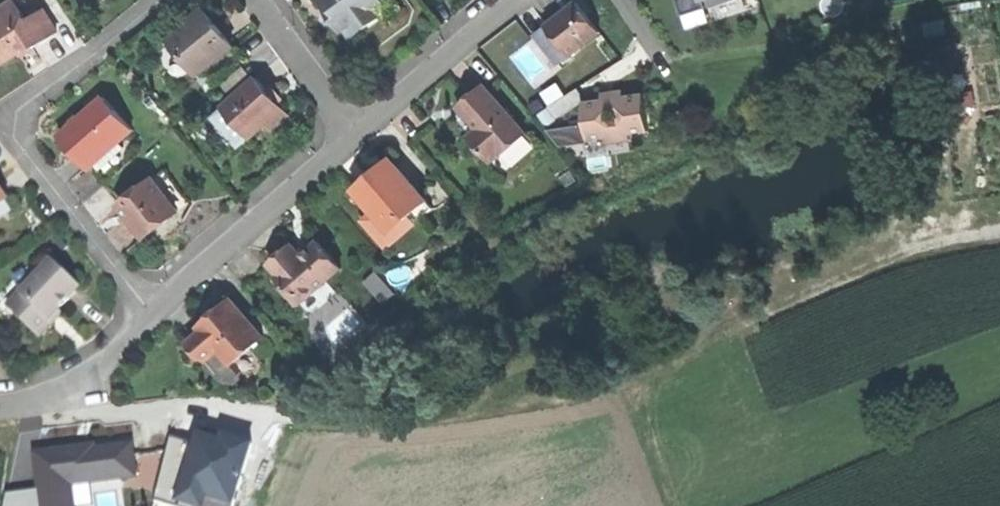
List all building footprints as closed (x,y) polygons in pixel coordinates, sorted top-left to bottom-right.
[(18,49),(17,48),(21,46),(28,42),(30,46),(55,31),(41,8),(25,18),(13,0),(8,0),(0,5),(0,61),(18,49)] [(330,8),(335,15),(343,27),(355,18),(361,27),(382,12),(376,3),(380,0),(331,0),(335,4),(330,8)] [(545,24),(569,55),(599,32),(576,1),(560,13),(545,24)] [(168,38),(196,72),(231,44),(204,10),(186,24),(168,38)] [(557,64),(569,55),(545,24),(533,33),(557,64)] [(221,106),(248,136),(264,122),(270,129),(287,114),(269,92),(255,76),(221,106)] [(468,96),(457,105),(477,128),(482,134),(473,141),(490,160),(499,153),(500,154),(525,132),(483,83),(468,96)] [(548,106),(556,118),(585,100),(577,88),(548,106)] [(72,150),(87,167),(132,128),(102,94),(57,134),(72,150)] [(603,100),(583,103),(586,123),(589,138),(607,136),(608,142),(631,138),(630,132),(648,129),(645,108),(643,94),(623,97),(624,99),(604,102),(603,100)] [(237,147),(248,136),(221,106),(210,116),(237,147)] [(589,142),(589,138),(586,123),(546,129),(560,146),(589,142)] [(468,135),(473,141),(482,134),(477,128),(468,135)] [(607,156),(588,159),(589,169),(608,166),(607,156)] [(371,173),(354,187),(372,210),(384,225),(397,215),(404,217),(425,200),(390,158),(371,173)] [(131,220),(142,236),(176,211),(151,177),(117,202),(131,220)] [(431,208),(425,200),(404,217),(397,215),(384,225),(372,210),(361,218),(384,246),(431,208)] [(278,254),(268,262),(278,274),(276,275),(298,302),(325,279),(340,266),(317,239),(301,254),(291,242),(278,254)] [(50,259),(5,305),(33,332),(41,332),(47,325),(47,317),(56,309),(78,286),(50,259)] [(335,291),(325,279),(298,302),(308,314),(335,291)] [(210,320),(185,341),(201,360),(215,348),(228,364),(261,335),(229,297),(216,308),(206,316),(210,320)] [(350,307),(327,330),(340,344),(364,320),(350,307)] [(60,312),(56,309),(47,317),(47,325),(55,317),(60,312)] [(146,477),(142,440),(105,445),(104,441),(41,449),(46,487),(14,492),(11,505),(85,505),(82,485),(146,477)]
